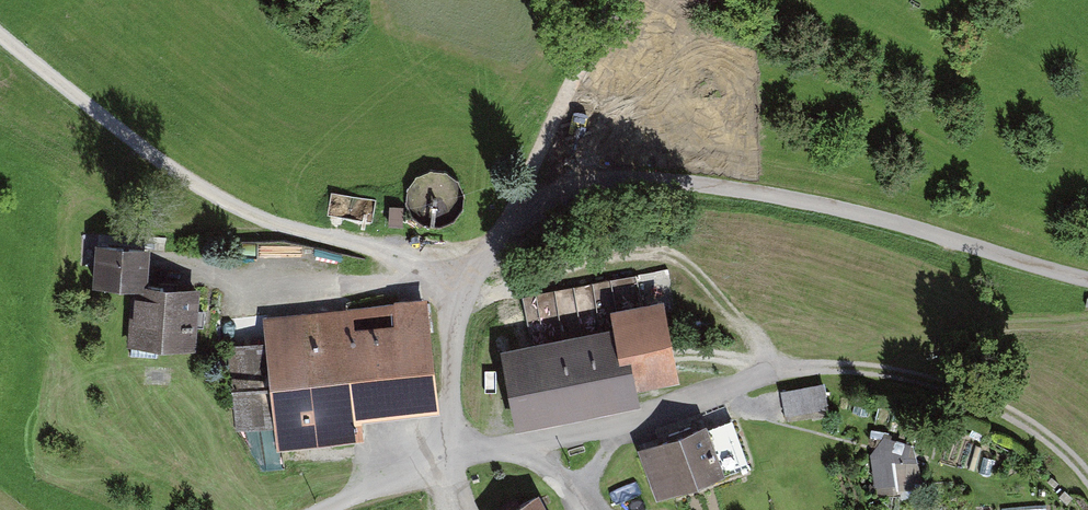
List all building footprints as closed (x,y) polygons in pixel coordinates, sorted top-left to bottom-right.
[(141,247),(88,245),(86,292),(133,294),(131,355),(194,357),(196,287),(140,285),(141,247)] [(616,302),(633,299),(629,277),(613,279),(616,302)] [(420,295),(254,316),(273,456),(362,444),(359,422),(435,412),(420,295)] [(597,331),(490,349),(503,429),(636,407),(634,393),(674,387),(660,300),(594,311),(597,331)] [(731,420),(636,451),(653,503),(748,472),(731,420)] [(927,493),(913,436),(868,446),(882,504),(927,493)] [(506,509),(547,509),(539,494),(506,509)]
